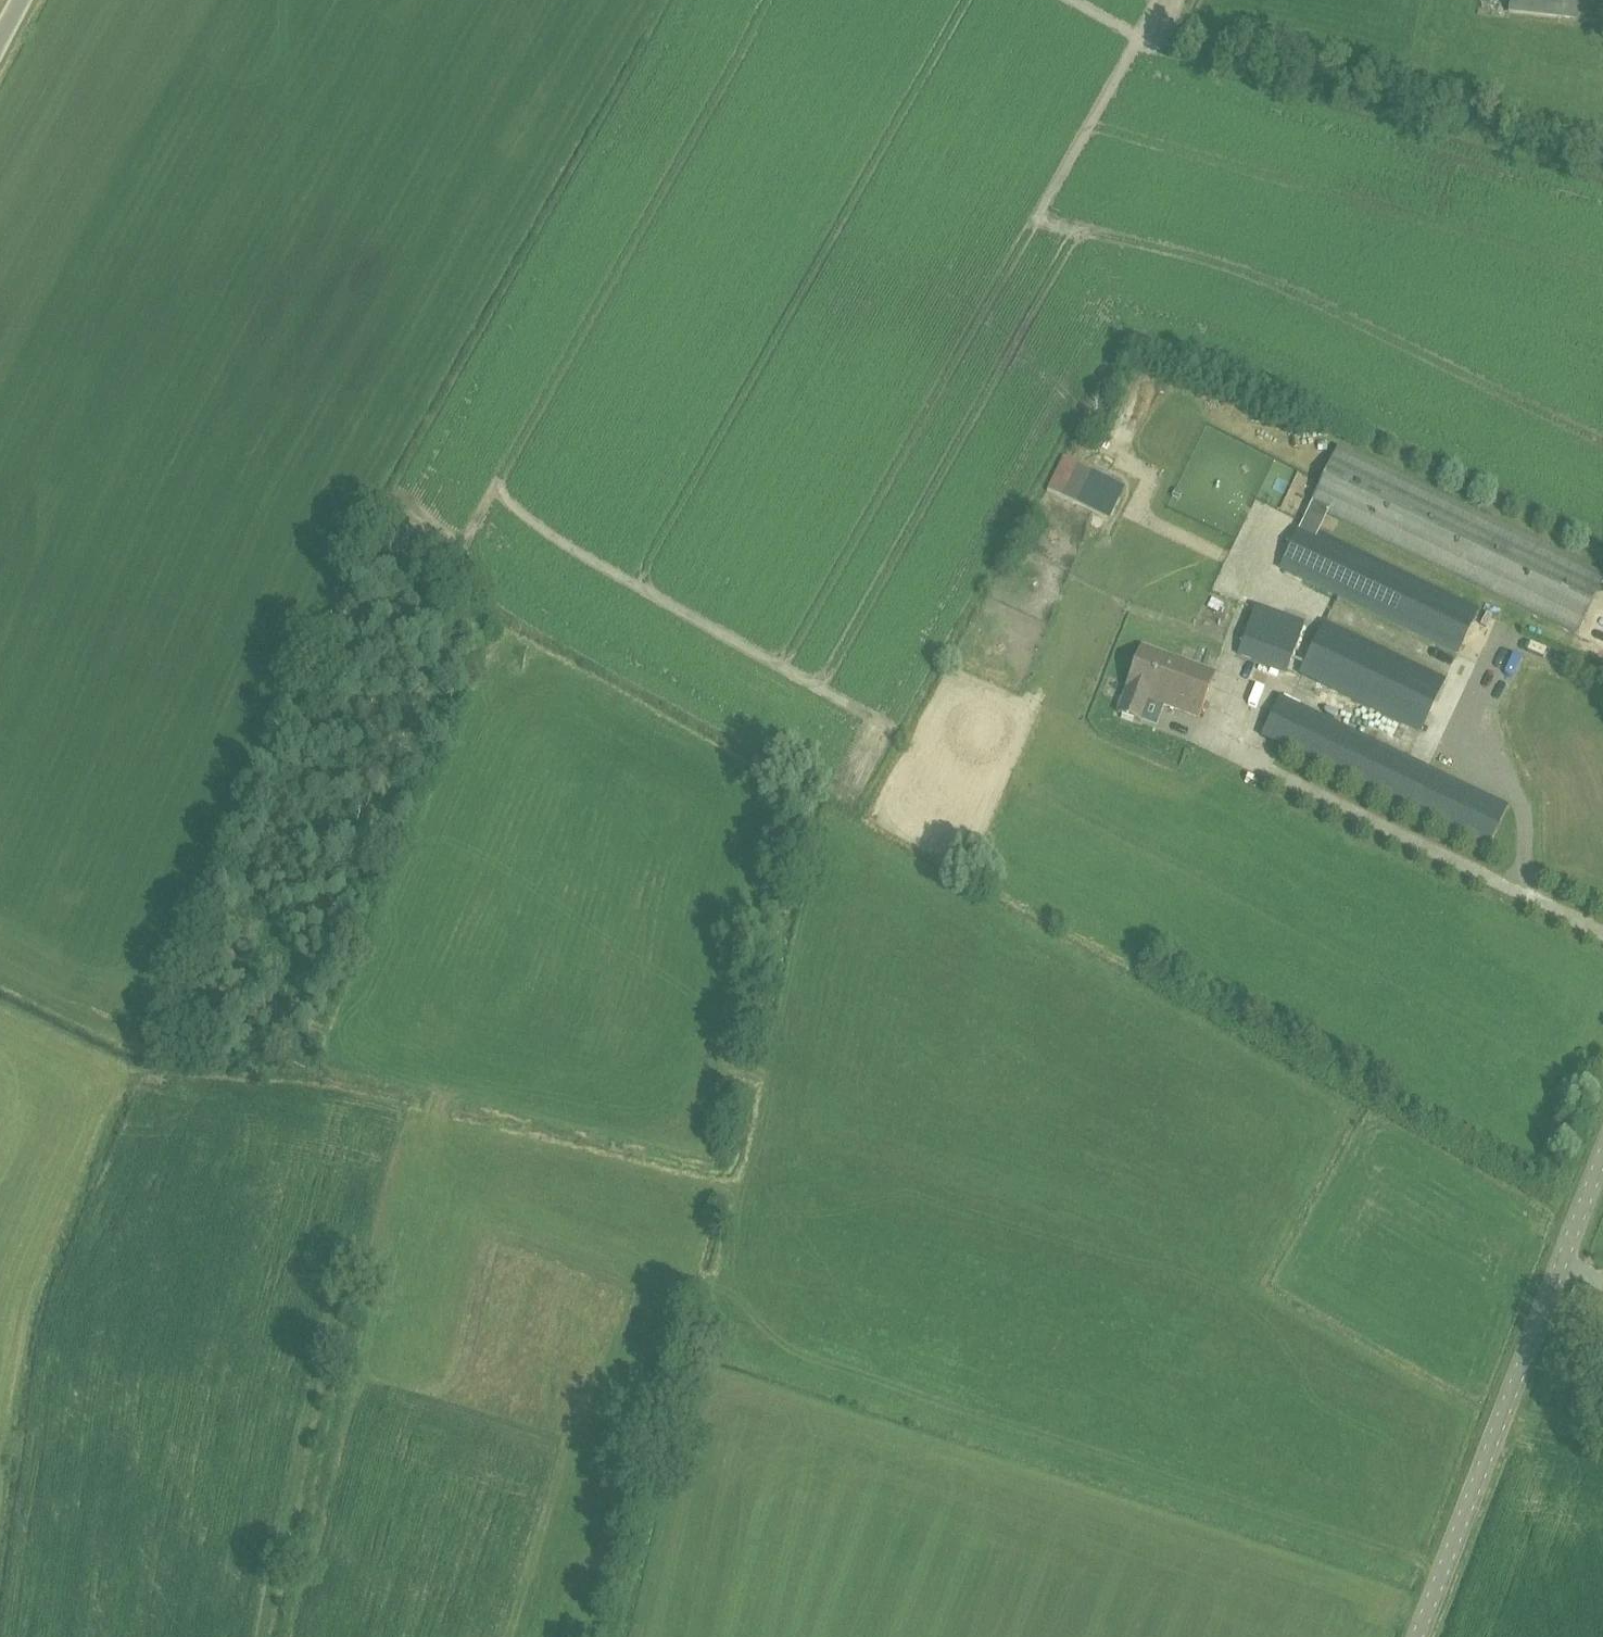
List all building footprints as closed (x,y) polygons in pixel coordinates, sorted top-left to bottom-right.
[(1560,18),(1560,20),(1602,24),(1602,0),(1510,0),(1508,12),(1560,18)] [(1311,505),(1301,525),(1281,568),(1457,653),(1478,609),(1318,533),(1327,513),(1577,634),(1602,579),(1602,576),(1338,449),(1311,505)] [(1062,527),(1090,469),(1064,456),(1036,514),(1062,527)] [(1287,669),(1301,630),(1253,612),(1238,653),(1287,669)] [(1444,680),(1324,623),(1300,673),(1420,730),(1444,680)] [(1200,716),(1216,670),(1142,643),(1125,689),(1126,690),(1119,711),(1139,719),(1147,697),(1200,716)] [(1508,806),(1280,697),(1261,735),(1489,844),(1508,806)]
